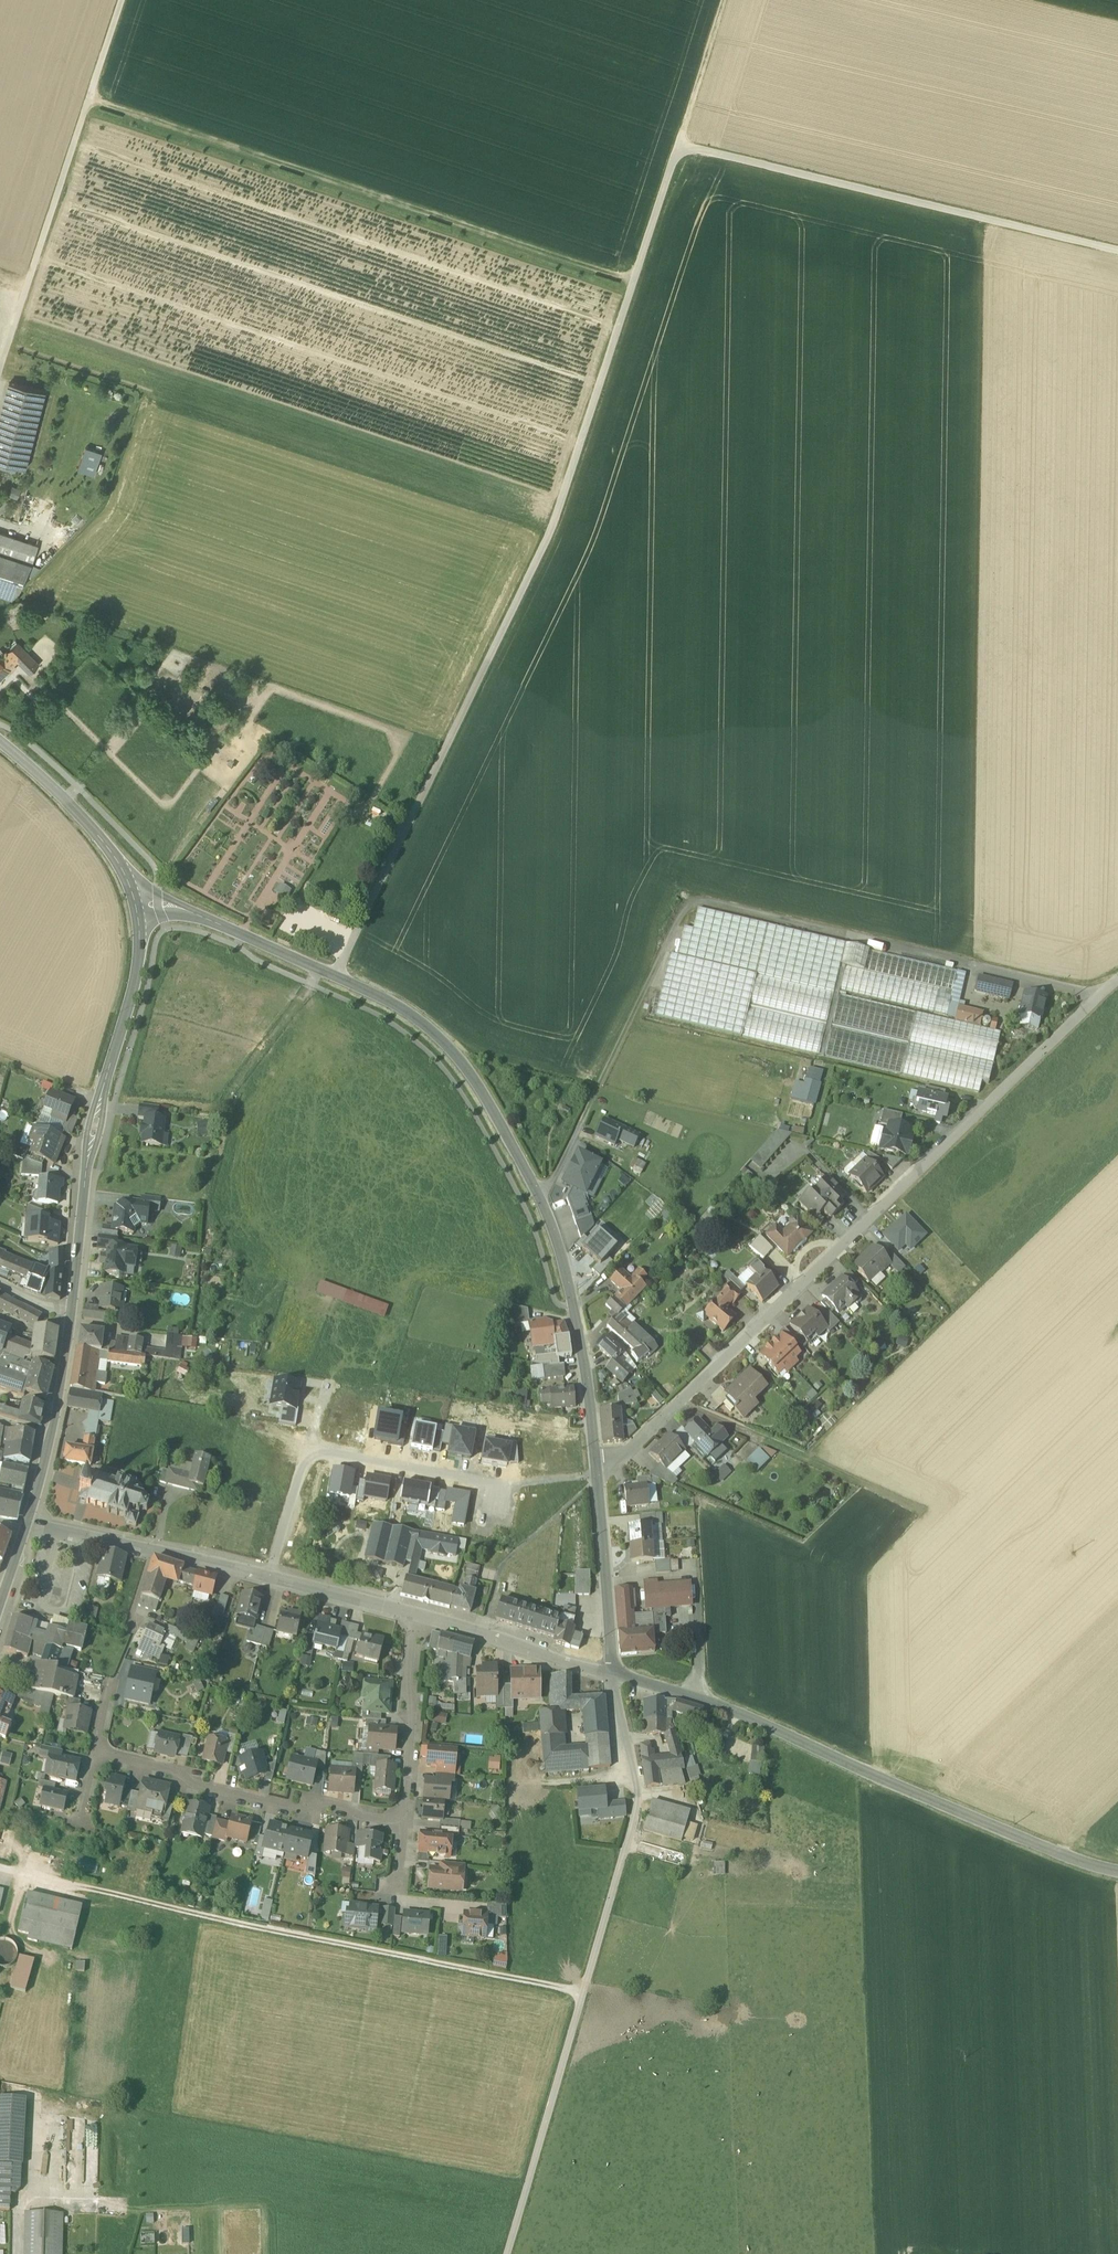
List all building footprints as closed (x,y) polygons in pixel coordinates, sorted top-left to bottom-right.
[(25,469),(45,392),(9,382),(0,417),(0,462),(25,469)] [(102,452),(85,446),(78,470),(94,475),(102,452)] [(21,489),(12,485),(8,495),(17,499),(21,489)] [(12,598),(19,591),(27,574),(32,564),(38,546),(0,533),(0,594),(12,598)] [(41,568),(32,564),(27,574),(33,577),(41,568)] [(17,643),(7,653),(16,662),(17,661),(29,674),(32,671),(39,664),(17,643)] [(10,668),(13,665),(16,662),(7,653),(6,655),(0,661),(9,669),(10,668)] [(9,669),(0,661),(0,678),(9,669)] [(277,895),(287,901),(292,891),(284,887),(277,895)] [(655,1017),(979,1093),(981,1083),(988,1085),(1000,1033),(995,1032),(989,1030),(979,1028),(955,1022),(955,1020),(946,1017),(956,975),(957,972),(845,945),(845,944),(698,909),(693,930),(684,928),(678,956),(670,955),(655,1017)] [(965,977),(956,975),(946,1017),(955,1020),(958,1007),(965,977)] [(975,992),(1009,1000),(1012,986),(978,978),(975,992)] [(1019,1017),(1022,1017),(1038,1021),(1040,1022),(1046,998),(1024,993),(1019,1017)] [(955,1022),(979,1028),(983,1013),(958,1007),(955,1020),(955,1022)] [(1036,1031),(1038,1021),(1022,1017),(1019,1027),(1036,1031)] [(992,1019),(989,1030),(995,1032),(998,1021),(992,1019)] [(812,1069),(808,1082),(819,1085),(822,1072),(812,1069)] [(801,1102),(806,1085),(795,1082),(791,1100),(801,1102)] [(821,1086),(819,1085),(808,1082),(806,1082),(806,1085),(801,1102),(801,1103),(815,1107),(821,1086)] [(925,1087),(923,1094),(943,1099),(945,1092),(925,1087)] [(916,1101),(918,1093),(911,1091),(908,1101),(911,1102),(912,1099),(916,1101)] [(69,1116),(70,1112),(66,1110),(70,1100),(50,1092),(44,1109),(53,1113),(51,1117),(65,1123),(66,1123),(69,1116)] [(923,1094),(918,1093),(916,1101),(916,1104),(919,1105),(917,1112),(935,1116),(941,1118),(945,1119),(947,1110),(944,1109),(946,1099),(943,1099),(923,1094)] [(914,1111),(917,1112),(919,1105),(916,1104),(916,1101),(912,1099),(911,1102),(911,1103),(911,1106),(914,1111)] [(74,1102),(70,1100),(66,1110),(70,1112),(74,1102)] [(146,1118),(158,1120),(159,1108),(140,1105),(138,1118),(145,1119),(146,1118)] [(53,1113),(44,1109),(38,1123),(52,1128),(62,1132),(65,1123),(51,1117),(53,1113)] [(889,1126),(899,1128),(902,1116),(883,1111),(880,1125),(889,1127),(889,1126)] [(62,1132),(70,1135),(77,1119),(69,1116),(66,1123),(65,1123),(62,1132)] [(142,1143),(161,1146),(163,1135),(164,1120),(158,1120),(146,1118),(145,1119),(145,1127),(142,1126),(141,1135),(143,1135),(142,1143)] [(595,1138),(614,1147),(617,1142),(622,1130),(603,1121),(595,1138)] [(210,1122),(197,1123),(198,1137),(211,1136),(210,1122)] [(35,1129),(50,1135),(52,1128),(38,1123),(37,1123),(35,1129)] [(781,1124),(779,1131),(788,1134),(790,1129),(784,1127),(784,1125),(781,1124)] [(894,1152),(907,1155),(911,1139),(908,1139),(910,1131),(899,1128),(889,1126),(889,1127),(888,1134),(885,1133),(881,1149),(885,1150),(885,1151),(894,1153),(894,1152)] [(35,1130),(27,1127),(20,1144),(34,1150),(36,1143),(30,1141),(35,1130)] [(792,1127),(790,1134),(802,1137),(804,1130),(792,1127)] [(44,1160),(53,1164),(63,1140),(50,1135),(35,1129),(35,1130),(30,1141),(36,1143),(34,1150),(32,1155),(44,1160)] [(617,1142),(634,1149),(639,1138),(622,1130),(617,1142)] [(751,1160),(761,1169),(791,1135),(777,1131),(751,1160)] [(634,1149),(640,1152),(645,1140),(639,1138),(634,1149)] [(875,1168),(881,1162),(882,1161),(881,1161),(867,1153),(865,1157),(864,1157),(867,1160),(875,1168)] [(600,1165),(578,1154),(563,1184),(572,1189),(585,1195),(600,1165)] [(864,1157),(865,1157),(862,1154),(853,1164),(854,1164),(858,1168),(865,1162),(867,1160),(864,1157)] [(32,1155),(29,1162),(42,1167),(44,1160),(32,1155)] [(885,1157),(881,1161),(882,1161),(881,1162),(891,1170),(901,1161),(885,1157)] [(41,1177),(42,1167),(29,1162),(23,1160),(22,1176),(41,1177)] [(873,1171),(875,1168),(867,1160),(865,1162),(866,1164),(873,1171)] [(865,1162),(858,1168),(860,1170),(866,1164),(865,1162)] [(632,1173),(637,1176),(644,1167),(639,1163),(632,1173)] [(858,1168),(854,1164),(851,1164),(843,1172),(844,1175),(847,1179),(850,1176),(866,1194),(875,1186),(874,1185),(881,1178),(873,1171),(866,1164),(860,1170),(858,1168)] [(608,1169),(600,1165),(585,1195),(593,1200),(608,1169)] [(630,1181),(623,1175),(617,1182),(624,1187),(630,1181)] [(833,1217),(840,1210),(836,1207),(840,1203),(844,1198),(826,1179),(823,1183),(809,1196),(807,1194),(798,1202),(802,1206),(806,1206),(807,1211),(811,1210),(812,1211),(817,1217),(818,1217),(823,1212),(827,1216),(829,1213),(833,1217)] [(809,1196),(823,1183),(820,1179),(806,1193),(807,1194),(809,1196)] [(37,1202),(57,1205),(60,1183),(39,1180),(37,1202)] [(585,1195),(572,1189),(566,1200),(581,1240),(584,1237),(594,1225),(584,1197),(585,1195)] [(148,1210),(158,1211),(160,1199),(154,1198),(142,1197),(141,1203),(142,1203),(142,1205),(149,1206),(148,1210)] [(117,1231),(133,1233),(134,1229),(140,1224),(146,1225),(148,1210),(149,1206),(142,1205),(142,1203),(141,1203),(123,1201),(123,1203),(117,1207),(115,1207),(113,1228),(112,1231),(117,1231)] [(26,1219),(29,1219),(30,1217),(45,1218),(45,1212),(27,1205),(26,1219)] [(673,1218),(665,1211),(660,1217),(668,1225),(673,1218)] [(807,1218),(819,1226),(823,1220),(818,1217),(817,1217),(812,1211),(807,1218)] [(49,1244),(59,1245),(60,1225),(49,1224),(44,1224),(45,1218),(30,1217),(29,1219),(28,1241),(48,1242),(49,1244)] [(910,1240),(915,1246),(924,1237),(906,1217),(884,1237),(898,1252),(905,1245),(910,1240)] [(767,1235),(787,1256),(791,1252),(794,1255),(805,1243),(803,1240),(810,1233),(797,1220),(797,1221),(796,1220),(793,1219),(792,1219),(790,1221),(789,1223),(790,1225),(791,1226),(782,1234),(775,1227),(767,1235)] [(612,1235),(602,1226),(589,1241),(581,1249),(581,1250),(597,1264),(600,1266),(608,1258),(617,1248),(608,1239),(612,1235)] [(104,1227),(103,1236),(102,1236),(101,1251),(108,1251),(108,1246),(117,1247),(118,1238),(116,1238),(117,1231),(112,1231),(113,1228),(104,1227)] [(749,1248),(764,1260),(773,1249),(759,1236),(749,1248)] [(575,1246),(580,1251),(581,1250),(581,1249),(589,1241),(584,1237),(581,1240),(575,1246)] [(910,1240),(905,1245),(910,1250),(915,1246),(910,1240)] [(115,1276),(119,1276),(122,1274),(123,1274),(124,1267),(134,1268),(136,1252),(126,1250),(127,1248),(117,1247),(108,1246),(108,1251),(107,1256),(106,1264),(105,1272),(113,1273),(115,1276)] [(182,1248),(171,1246),(169,1257),(180,1259),(182,1248)] [(853,1267),(869,1284),(870,1283),(879,1274),(889,1265),(882,1258),(873,1248),(853,1267)] [(49,1273),(61,1275),(61,1252),(50,1253),(49,1273)] [(889,1265),(898,1275),(905,1269),(889,1252),(882,1258),(889,1265)] [(29,1278),(33,1267),(5,1254),(0,1266),(10,1270),(29,1278)] [(613,1263),(608,1258),(600,1266),(597,1264),(592,1270),(599,1277),(613,1263)] [(746,1268),(748,1270),(755,1278),(762,1271),(762,1272),(764,1271),(754,1261),(746,1268)] [(0,1266),(0,1276),(7,1278),(10,1270),(0,1266)] [(924,1272),(918,1266),(913,1271),(919,1277),(924,1272)] [(24,1290),(40,1296),(49,1273),(33,1267),(29,1278),(24,1290)] [(746,1286),(755,1278),(748,1270),(737,1280),(744,1288),(746,1287),(746,1286)] [(727,1281),(732,1276),(728,1271),(722,1277),(727,1281)] [(777,1288),(762,1272),(762,1271),(755,1278),(746,1286),(746,1287),(762,1303),(777,1288)] [(843,1276),(853,1287),(858,1282),(848,1271),(843,1276)] [(649,1283),(641,1275),(639,1274),(631,1281),(621,1272),(612,1282),(622,1291),(632,1301),(649,1283)] [(40,1296),(46,1298),(49,1273),(40,1296)] [(61,1275),(49,1273),(46,1298),(60,1300),(61,1275)] [(879,1274),(870,1283),(875,1289),(885,1280),(879,1274)] [(727,1281),(731,1285),(740,1293),(744,1288),(737,1280),(732,1276),(727,1281)] [(834,1310),(838,1313),(845,1307),(848,1310),(854,1304),(857,1305),(861,1302),(860,1300),(841,1279),(821,1296),(824,1299),(834,1310)] [(320,1282),(316,1294),(384,1318),(388,1307),(320,1282)] [(741,1294),(740,1293),(731,1285),(722,1295),(732,1304),(741,1294)] [(105,1309),(115,1310),(116,1305),(118,1304),(120,1304),(122,1290),(103,1287),(100,1308),(105,1309)] [(614,1299),(625,1308),(632,1301),(622,1291),(614,1299)] [(722,1295),(706,1313),(704,1316),(707,1318),(722,1331),(734,1318),(724,1310),(730,1303),(732,1304),(722,1295)] [(0,1308),(11,1314),(17,1304),(6,1298),(0,1308)] [(611,1311),(616,1316),(618,1314),(620,1315),(624,1310),(625,1309),(625,1308),(614,1299),(613,1298),(606,1306),(611,1311)] [(819,1304),(825,1310),(829,1314),(834,1310),(824,1299),(819,1304)] [(41,1316),(17,1304),(11,1314),(35,1328),(41,1316)] [(513,1306),(515,1325),(521,1324),(529,1323),(528,1309),(513,1306)] [(84,1319),(103,1322),(104,1314),(98,1314),(98,1308),(85,1307),(84,1319)] [(703,1323),(707,1318),(704,1316),(706,1313),(702,1309),(695,1316),(703,1323)] [(635,1321),(624,1310),(620,1315),(631,1326),(632,1324),(635,1321)] [(839,1325),(829,1314),(825,1310),(816,1320),(826,1330),(825,1330),(829,1334),(839,1325)] [(608,1314),(613,1319),(616,1316),(611,1311),(608,1314)] [(808,1344),(809,1346),(810,1345),(807,1342),(814,1336),(817,1339),(825,1330),(826,1330),(816,1320),(808,1311),(802,1316),(802,1317),(800,1319),(799,1318),(791,1327),(798,1335),(808,1344)] [(607,1326),(620,1338),(631,1326),(620,1315),(618,1314),(616,1316),(613,1319),(607,1326)] [(533,1346),(554,1343),(554,1339),(569,1337),(564,1325),(545,1327),(545,1321),(529,1323),(531,1332),(533,1346)] [(523,1333),(531,1332),(529,1323),(521,1324),(523,1333)] [(632,1349),(639,1342),(645,1336),(632,1324),(631,1326),(620,1338),(632,1349)] [(2,1352),(8,1336),(11,1329),(0,1325),(0,1352),(2,1353),(2,1352)] [(31,1358),(54,1361),(58,1331),(35,1328),(32,1346),(31,1358)] [(109,1353),(127,1355),(130,1339),(117,1337),(116,1345),(102,1343),(104,1332),(80,1329),(78,1349),(99,1352),(101,1352),(109,1353)] [(789,1344),(794,1340),(794,1339),(784,1329),(778,1334),(781,1336),(789,1344)] [(167,1335),(165,1350),(165,1359),(180,1361),(181,1348),(182,1337),(183,1336),(178,1336),(167,1335)] [(613,1361),(614,1362),(621,1356),(624,1351),(615,1343),(606,1335),(596,1345),(613,1361)] [(798,1335),(794,1339),(794,1340),(803,1349),(808,1344),(798,1335)] [(17,1340),(8,1336),(2,1352),(11,1355),(17,1340)] [(656,1349),(645,1336),(639,1342),(642,1346),(631,1354),(637,1363),(647,1354),(649,1356),(656,1349)] [(781,1336),(770,1346),(789,1365),(800,1355),(789,1344),(781,1336)] [(807,1342),(810,1345),(817,1339),(814,1336),(807,1342)] [(571,1357),(569,1337),(554,1339),(554,1343),(555,1354),(556,1359),(558,1359),(571,1357)] [(908,1341),(898,1337),(895,1345),(905,1349),(908,1341)] [(197,1338),(188,1338),(187,1348),(196,1349),(197,1338)] [(130,1339),(127,1355),(141,1356),(142,1347),(143,1341),(130,1339)] [(32,1346),(17,1340),(11,1355),(24,1360),(25,1359),(31,1358),(32,1346)] [(792,1369),(789,1365),(770,1346),(760,1356),(768,1365),(778,1376),(783,1370),(787,1374),(792,1369)] [(165,1350),(142,1347),(141,1356),(145,1356),(165,1359),(165,1350)] [(98,1359),(99,1352),(78,1349),(77,1350),(70,1389),(94,1392),(95,1383),(97,1372),(98,1359)] [(636,1368),(624,1351),(621,1356),(625,1361),(623,1363),(629,1369),(628,1371),(631,1374),(636,1368)] [(98,1359),(108,1360),(109,1353),(101,1352),(99,1352),(98,1359)] [(24,1396),(25,1392),(24,1392),(33,1363),(33,1362),(27,1361),(25,1363),(0,1353),(0,1388),(24,1396)] [(127,1355),(109,1353),(108,1360),(108,1363),(144,1367),(145,1356),(141,1356),(127,1355)] [(536,1357),(534,1364),(541,1365),(550,1364),(550,1366),(559,1365),(558,1359),(556,1359),(555,1354),(536,1357)] [(753,1359),(763,1369),(768,1365),(760,1356),(758,1354),(753,1359)] [(608,1367),(623,1382),(631,1374),(628,1371),(629,1369),(623,1363),(625,1361),(621,1356),(614,1362),(613,1361),(608,1367)] [(107,1373),(108,1363),(108,1360),(98,1359),(97,1372),(107,1373)] [(25,1392),(46,1400),(54,1370),(53,1369),(33,1362),(33,1363),(24,1392),(25,1392)] [(190,1369),(180,1365),(176,1373),(186,1377),(190,1369)] [(549,1366),(549,1365),(534,1366),(536,1380),(551,1378),(549,1366)] [(549,1366),(551,1378),(565,1377),(564,1365),(550,1366),(549,1366)] [(733,1410),(742,1420),(757,1406),(752,1401),(765,1388),(749,1371),(736,1384),(737,1385),(727,1395),(726,1396),(729,1399),(737,1406),(733,1410)] [(97,1372),(95,1383),(106,1385),(107,1373),(97,1372)] [(297,1394),(298,1385),(276,1381),(272,1406),(281,1408),(294,1410),(294,1409),(296,1401),(297,1401),(299,1394),(297,1394)] [(521,1403),(527,1404),(530,1385),(524,1384),(521,1403)] [(617,1388),(620,1394),(630,1389),(631,1389),(626,1384),(617,1388)] [(550,1403),(551,1410),(575,1408),(573,1388),(549,1390),(550,1403)] [(710,1398),(720,1408),(729,1399),(726,1396),(727,1395),(720,1388),(710,1398)] [(67,1407),(90,1411),(99,1413),(102,1401),(102,1395),(70,1389),(67,1407)] [(637,1403),(635,1399),(632,1392),(630,1389),(620,1394),(618,1395),(619,1408),(624,1406),(637,1403)] [(540,1391),(541,1404),(550,1403),(549,1390),(540,1391)] [(818,1396),(812,1390),(806,1396),(811,1402),(818,1396)] [(651,1395),(658,1404),(663,1401),(656,1392),(651,1395)] [(87,1428),(85,1437),(94,1438),(97,1421),(109,1423),(112,1402),(102,1401),(99,1413),(90,1411),(88,1422),(84,1424),(87,1428)] [(815,1401),(805,1411),(811,1416),(821,1406),(815,1401)] [(36,1426),(40,1427),(44,1409),(23,1403),(19,1416),(18,1422),(36,1426)] [(611,1427),(620,1426),(625,1421),(624,1406),(619,1408),(619,1410),(600,1412),(602,1429),(612,1428),(611,1427)] [(18,1422),(19,1416),(8,1411),(8,1410),(0,1407),(0,1416),(18,1422)] [(296,1426),(298,1410),(294,1409),(294,1410),(281,1408),(279,1424),(296,1426)] [(388,1442),(389,1442),(391,1433),(398,1434),(400,1427),(400,1426),(401,1419),(378,1415),(374,1440),(380,1441),(388,1442)] [(706,1455),(707,1456),(708,1456),(720,1445),(721,1444),(725,1440),(715,1429),(710,1434),(697,1420),(685,1432),(684,1432),(695,1444),(706,1455)] [(632,1423),(625,1421),(620,1426),(621,1433),(634,1426),(632,1423)] [(432,1452),(432,1451),(436,1432),(436,1429),(415,1425),(410,1449),(432,1452)] [(441,1445),(450,1446),(453,1431),(453,1427),(445,1425),(443,1433),(441,1445)] [(400,1426),(400,1427),(397,1444),(389,1442),(388,1442),(388,1444),(403,1447),(407,1428),(400,1426)] [(621,1433),(620,1426),(611,1427),(612,1428),(602,1429),(603,1445),(622,1443),(621,1433)] [(621,1433),(622,1443),(623,1443),(636,1430),(634,1426),(621,1433)] [(391,1433),(389,1442),(397,1444),(400,1427),(398,1434),(391,1433)] [(0,1444),(6,1445),(6,1444),(9,1429),(0,1428),(0,1444)] [(9,1429),(6,1444),(32,1448),(35,1434),(9,1429)] [(682,1429),(677,1434),(689,1447),(690,1449),(690,1448),(695,1444),(684,1432),(685,1432),(682,1429)] [(474,1434),(453,1431),(450,1446),(448,1455),(470,1459),(474,1434)] [(440,1453),(441,1445),(443,1433),(436,1432),(432,1451),(440,1453)] [(684,1451),(689,1447),(677,1434),(672,1439),(684,1451)] [(660,1465),(665,1470),(666,1469),(683,1452),(684,1451),(672,1439),(669,1435),(650,1454),(660,1465)] [(90,1467),(93,1451),(95,1438),(94,1438),(85,1437),(83,1450),(67,1447),(64,1463),(90,1467)] [(509,1447),(486,1443),(483,1461),(507,1466),(507,1465),(510,1447),(509,1447)] [(30,1463),(32,1448),(6,1444),(6,1445),(5,1451),(4,1458),(30,1463)] [(510,1444),(509,1447),(510,1447),(507,1465),(518,1464),(516,1444),(510,1444)] [(702,1460),(706,1455),(695,1444),(690,1448),(702,1460)] [(727,1452),(720,1445),(708,1456),(715,1463),(727,1452)] [(760,1451),(769,1460),(776,1453),(764,1448),(760,1451)] [(746,1463),(756,1473),(769,1460),(760,1451),(759,1450),(746,1463)] [(682,1473),(678,1469),(689,1459),(683,1452),(666,1469),(672,1476),(675,1479),(682,1473)] [(166,1483),(196,1491),(198,1485),(204,1487),(211,1461),(197,1457),(194,1466),(192,1475),(171,1470),(169,1470),(166,1482),(166,1483)] [(172,1468),(171,1470),(192,1475),(194,1466),(180,1463),(179,1469),(172,1468)] [(0,1476),(0,1481),(25,1486),(29,1471),(3,1465),(0,1476)] [(649,1476),(664,1483),(672,1476),(666,1469),(665,1470),(660,1465),(649,1476)] [(716,1474),(720,1479),(729,1471),(724,1466),(716,1474)] [(160,1482),(166,1483),(166,1482),(169,1470),(163,1468),(160,1482)] [(334,1471),(334,1473),(329,1495),(338,1496),(349,1498),(353,1474),(334,1471)] [(337,1498),(338,1496),(329,1495),(334,1473),(331,1472),(327,1496),(337,1498)] [(135,1526),(135,1527),(136,1527),(136,1526),(138,1517),(139,1517),(139,1516),(138,1517),(137,1516),(138,1513),(139,1513),(140,1511),(145,1510),(146,1512),(147,1511),(146,1509),(148,1503),(150,1503),(149,1502),(148,1502),(144,1498),(144,1496),(143,1495),(142,1497),(139,1496),(141,1491),(142,1491),(142,1490),(141,1490),(139,1488),(140,1487),(139,1486),(138,1487),(137,1487),(137,1486),(136,1485),(136,1484),(135,1483),(134,1485),(127,1483),(128,1481),(126,1481),(126,1483),(119,1480),(120,1479),(118,1478),(118,1480),(116,1479),(116,1481),(117,1481),(117,1483),(114,1482),(111,1481),(112,1479),(110,1479),(110,1480),(104,1479),(105,1477),(103,1476),(103,1478),(97,1476),(97,1475),(96,1474),(95,1476),(88,1474),(88,1473),(87,1473),(88,1474),(85,1481),(83,1480),(79,1491),(82,1492),(80,1499),(78,1500),(79,1501),(80,1500),(87,1502),(87,1504),(88,1504),(89,1502),(94,1504),(94,1506),(95,1506),(96,1505),(102,1506),(101,1508),(103,1508),(103,1507),(109,1509),(108,1510),(107,1510),(106,1511),(108,1512),(107,1513),(109,1514),(109,1512),(116,1514),(116,1516),(117,1516),(118,1515),(125,1517),(124,1518),(125,1519),(126,1517),(127,1518),(126,1523),(125,1523),(125,1524),(126,1524),(135,1526)] [(672,1486),(677,1481),(675,1479),(672,1476),(664,1483),(672,1486)] [(366,1482),(363,1498),(386,1502),(389,1481),(367,1477),(366,1482)] [(637,1479),(638,1487),(646,1486),(646,1487),(651,1486),(650,1477),(637,1479)] [(363,1498),(366,1482),(359,1481),(356,1500),(363,1501),(363,1498)] [(418,1508),(418,1505),(427,1507),(431,1488),(403,1483),(400,1502),(409,1504),(409,1506),(418,1508)] [(624,1488),(626,1508),(648,1505),(646,1487),(646,1486),(638,1487),(624,1488)] [(655,1486),(651,1486),(646,1487),(648,1505),(657,1504),(655,1486)] [(434,1508),(435,1501),(437,1501),(439,1490),(431,1488),(427,1507),(434,1508)] [(23,1495),(0,1490),(0,1517),(18,1520),(23,1495)] [(437,1501),(436,1510),(444,1512),(446,1501),(445,1501),(447,1492),(440,1491),(437,1501)] [(469,1495),(447,1491),(447,1492),(445,1501),(446,1501),(454,1503),(456,1506),(453,1523),(463,1525),(469,1495)] [(416,1514),(418,1508),(409,1506),(407,1513),(416,1514)] [(639,1515),(640,1528),(650,1527),(650,1528),(655,1528),(655,1525),(655,1514),(639,1515)] [(367,1523),(357,1521),(355,1529),(365,1531),(367,1523)] [(365,1559),(384,1564),(391,1536),(393,1528),(373,1524),(365,1559)] [(655,1528),(650,1528),(651,1544),(661,1543),(660,1525),(655,1525),(655,1528)] [(630,1546),(651,1544),(650,1528),(650,1527),(640,1528),(628,1529),(630,1546)] [(431,1552),(430,1554),(445,1557),(446,1555),(455,1557),(457,1550),(458,1540),(393,1528),(391,1536),(410,1539),(417,1541),(416,1545),(422,1547),(422,1550),(431,1552)] [(0,1532),(0,1561),(2,1562),(11,1536),(0,1532)] [(384,1564),(403,1568),(404,1562),(410,1539),(391,1536),(384,1564)] [(417,1541),(410,1539),(404,1562),(410,1563),(407,1578),(414,1580),(417,1570),(418,1562),(422,1550),(422,1547),(416,1545),(417,1541)] [(457,1550),(464,1551),(466,1541),(458,1540),(457,1550)] [(661,1543),(651,1544),(652,1559),(656,1559),(656,1560),(663,1560),(662,1543),(661,1543)] [(652,1561),(652,1559),(651,1544),(630,1546),(631,1563),(652,1561)] [(110,1580),(120,1582),(126,1557),(104,1552),(98,1578),(110,1580)] [(149,1573),(148,1575),(166,1581),(167,1578),(178,1582),(183,1569),(183,1567),(154,1558),(149,1573)] [(656,1560),(656,1574),(670,1573),(669,1561),(669,1559),(663,1560),(656,1560)] [(426,1564),(418,1562),(417,1570),(424,1572),(426,1564)] [(467,1578),(476,1580),(479,1567),(467,1564),(464,1577),(467,1578)] [(382,1571),(365,1567),(363,1576),(380,1581),(382,1571)] [(178,1582),(195,1587),(198,1573),(183,1569),(178,1582)] [(575,1596),(589,1596),(589,1572),(575,1572),(575,1596)] [(209,1595),(211,1596),(216,1578),(198,1573),(195,1587),(193,1591),(194,1591),(209,1595)] [(159,1602),(166,1581),(148,1575),(141,1596),(143,1596),(159,1602)] [(95,1591),(107,1594),(110,1580),(98,1578),(95,1591)] [(428,1603),(448,1608),(452,1590),(414,1580),(407,1578),(405,1578),(401,1596),(421,1601),(421,1602),(428,1604),(428,1603)] [(467,1578),(464,1589),(474,1592),(476,1580),(467,1578)] [(646,1610),(650,1610),(664,1608),(669,1608),(691,1606),(689,1584),(656,1587),(656,1581),(644,1582),(646,1610)] [(475,1592),(474,1592),(464,1589),(460,1588),(459,1592),(454,1591),(454,1590),(453,1590),(448,1607),(470,1613),(475,1592)] [(614,1590),(617,1623),(630,1622),(629,1616),(633,1616),(630,1588),(614,1590)] [(207,1603),(209,1595),(194,1591),(192,1599),(207,1603)] [(237,1616),(256,1620),(262,1598),(243,1593),(237,1616)] [(215,1612),(223,1615),(228,1598),(220,1595),(219,1598),(215,1612)] [(139,1607),(156,1612),(159,1602),(143,1596),(139,1607)] [(494,1619),(555,1638),(559,1624),(561,1618),(501,1598),(494,1619)] [(562,1616),(572,1619),(575,1609),(565,1606),(563,1610),(562,1616)] [(667,1633),(665,1618),(664,1608),(650,1610),(651,1614),(652,1629),(653,1634),(667,1633)] [(86,1621),(92,1623),(95,1611),(89,1610),(86,1621)] [(276,1633),(296,1637),(301,1614),(287,1612),(287,1615),(280,1614),(276,1632),(276,1633)] [(651,1614),(633,1616),(629,1616),(630,1622),(630,1631),(633,1630),(652,1629),(651,1614)] [(256,1620),(237,1616),(234,1626),(249,1631),(250,1628),(254,1629),(256,1620)] [(561,1618),(559,1624),(573,1628),(575,1620),(572,1619),(562,1616),(561,1618)] [(27,1640),(32,1642),(33,1642),(35,1632),(38,1624),(14,1617),(9,1636),(26,1640),(27,1640)] [(50,1628),(66,1633),(68,1626),(69,1623),(53,1617),(51,1626),(50,1628)] [(314,1644),(336,1649),(340,1636),(341,1632),(340,1632),(334,1630),(328,1629),(330,1620),(320,1617),(315,1638),(314,1644)] [(336,1621),(330,1620),(328,1629),(334,1630),(336,1621)] [(617,1623),(618,1632),(630,1631),(630,1622),(617,1623)] [(50,1628),(51,1626),(38,1623),(38,1624),(35,1632),(47,1636),(50,1628)] [(340,1636),(347,1638),(350,1625),(342,1623),(340,1632),(341,1632),(340,1636)] [(569,1648),(569,1646),(573,1634),(574,1629),(573,1628),(559,1624),(555,1638),(553,1643),(565,1646),(569,1648)] [(154,1657),(155,1657),(160,1646),(165,1635),(166,1633),(150,1625),(139,1650),(146,1653),(154,1657)] [(358,1627),(350,1625),(347,1638),(346,1638),(353,1640),(355,1640),(357,1634),(358,1627)] [(60,1651),(55,1667),(66,1669),(73,1649),(81,1651),(84,1640),(85,1640),(86,1638),(85,1637),(86,1630),(68,1626),(66,1633),(50,1628),(47,1636),(35,1632),(33,1642),(60,1651)] [(169,1626),(166,1633),(165,1635),(176,1639),(187,1644),(190,1635),(169,1626)] [(265,1632),(264,1632),(254,1629),(250,1628),(249,1631),(246,1642),(260,1646),(269,1649),(273,1632),(266,1629),(265,1632)] [(654,1652),(653,1634),(652,1629),(633,1630),(635,1654),(646,1653),(654,1652)] [(633,1630),(630,1631),(618,1632),(618,1641),(620,1655),(635,1654),(633,1630)] [(428,1648),(436,1650),(440,1634),(432,1632),(428,1648)] [(446,1653),(451,1654),(455,1638),(440,1633),(440,1634),(436,1650),(446,1653)] [(582,1636),(573,1634),(569,1646),(578,1649),(582,1636)] [(165,1635),(160,1646),(171,1651),(176,1639),(165,1635)] [(190,1635),(187,1644),(184,1650),(193,1654),(199,1639),(190,1635)] [(364,1661),(377,1665),(377,1662),(378,1663),(384,1640),(362,1635),(360,1642),(356,1657),(364,1659),(364,1661)] [(5,1651),(28,1657),(29,1653),(29,1652),(32,1642),(27,1640),(26,1640),(9,1636),(5,1651)] [(336,1651),(343,1653),(346,1638),(347,1638),(340,1636),(336,1649),(336,1651)] [(350,1654),(353,1640),(346,1638),(343,1653),(349,1654),(350,1654)] [(474,1643),(455,1638),(451,1654),(457,1656),(463,1657),(470,1659),(474,1643)] [(60,1651),(33,1642),(32,1642),(29,1652),(29,1653),(43,1657),(41,1664),(55,1667),(60,1651)] [(335,1651),(333,1659),(341,1661),(343,1653),(336,1651),(335,1651)] [(154,1657),(146,1653),(142,1660),(148,1660),(151,1662),(154,1657)] [(453,1680),(456,1680),(457,1657),(451,1657),(451,1654),(446,1653),(445,1669),(444,1682),(453,1682),(453,1680)] [(457,1656),(451,1654),(451,1657),(457,1657),(456,1680),(463,1680),(463,1666),(463,1657),(457,1656)] [(169,1658),(160,1656),(158,1665),(167,1667),(169,1658)] [(303,1666),(309,1667),(311,1658),(305,1657),(303,1666)] [(76,1672),(66,1669),(55,1667),(41,1664),(37,1663),(32,1690),(31,1691),(38,1692),(53,1696),(67,1699),(73,1700),(79,1672),(76,1672)] [(354,1664),(342,1663),(341,1673),(353,1674),(354,1664)] [(477,1677),(477,1696),(496,1696),(496,1685),(496,1666),(483,1666),(483,1677),(477,1677)] [(131,1675),(155,1680),(155,1679),(156,1673),(132,1668),(131,1675)] [(513,1699),(537,1699),(537,1688),(540,1688),(539,1670),(521,1670),(521,1672),(511,1673),(511,1685),(511,1699),(513,1699)] [(125,1700),(149,1705),(152,1691),(156,1692),(158,1691),(160,1683),(158,1681),(158,1680),(155,1679),(155,1680),(131,1675),(125,1700)] [(566,1711),(583,1710),(582,1698),(570,1698),(570,1675),(551,1675),(551,1702),(566,1702),(566,1711)] [(204,1690),(199,1680),(192,1683),(197,1693),(204,1690)] [(463,1680),(456,1680),(453,1680),(453,1682),(454,1694),(463,1693),(463,1680)] [(381,1713),(389,1713),(391,1684),(365,1682),(363,1698),(367,1698),(366,1711),(381,1713)] [(511,1685),(503,1685),(503,1709),(513,1709),(513,1699),(511,1699),(511,1685)] [(27,1704),(34,1706),(38,1692),(31,1691),(20,1688),(17,1698),(27,1704)] [(40,1714),(48,1716),(53,1696),(38,1692),(34,1706),(41,1708),(40,1714)] [(4,1703),(11,1706),(14,1699),(6,1696),(5,1699),(0,1697),(0,1713),(4,1703)] [(583,1710),(585,1737),(607,1735),(604,1696),(590,1697),(591,1709),(583,1710)] [(590,1697),(582,1698),(583,1710),(591,1709),(590,1697)] [(436,1699),(428,1698),(427,1707),(435,1708),(436,1702),(436,1699)] [(70,1708),(78,1710),(80,1701),(73,1700),(67,1699),(65,1708),(69,1709),(70,1708)] [(644,1699),(644,1718),(669,1719),(669,1709),(668,1699),(644,1699)] [(669,1709),(676,1712),(677,1701),(668,1699),(669,1709)] [(676,1712),(699,1719),(702,1709),(677,1701),(676,1712)] [(438,1702),(436,1702),(435,1708),(439,1708),(442,1710),(454,1711),(454,1706),(441,1704),(438,1702)] [(551,1702),(551,1711),(551,1712),(561,1712),(566,1711),(566,1702),(551,1702)] [(67,1730),(86,1734),(90,1712),(78,1710),(70,1708),(69,1709),(67,1721),(65,1730),(67,1730)] [(702,1709),(699,1719),(708,1721),(711,1712),(702,1709)] [(287,1711),(280,1710),(277,1723),(284,1724),(287,1711)] [(362,1719),(366,1720),(381,1721),(381,1713),(366,1711),(363,1710),(362,1719)] [(541,1732),(544,1764),(560,1762),(559,1749),(558,1736),(564,1735),(561,1712),(551,1712),(551,1711),(540,1712),(541,1724),(541,1732)] [(447,1715),(435,1713),(433,1723),(445,1725),(447,1715)] [(318,1720),(307,1718),(305,1726),(317,1727),(318,1720)] [(669,1733),(669,1732),(669,1725),(669,1719),(644,1718),(645,1734),(664,1733),(669,1733)] [(5,1739),(11,1725),(0,1720),(0,1737),(5,1739)] [(65,1730),(67,1721),(60,1720),(57,1733),(66,1735),(67,1730),(65,1730)] [(386,1722),(381,1721),(366,1720),(365,1728),(369,1729),(369,1728),(385,1729),(386,1722)] [(523,1733),(541,1732),(541,1724),(522,1725),(523,1733)] [(378,1750),(394,1751),(395,1741),(396,1730),(385,1729),(369,1728),(369,1729),(368,1739),(377,1750),(378,1750)] [(664,1733),(670,1749),(678,1746),(674,1730),(669,1732),(669,1733),(664,1733)] [(147,1751),(156,1753),(160,1735),(151,1733),(147,1751)] [(219,1733),(217,1741),(226,1744),(228,1735),(219,1733)] [(178,1740),(160,1735),(156,1753),(174,1757),(175,1754),(178,1742),(178,1740)] [(224,1754),(232,1755),(237,1737),(228,1735),(226,1744),(227,1744),(224,1754)] [(610,1767),(607,1735),(585,1737),(585,1746),(587,1746),(588,1760),(589,1769),(610,1767)] [(175,1754),(187,1757),(193,1739),(183,1736),(181,1742),(178,1742),(175,1754)] [(203,1762),(221,1766),(224,1754),(227,1744),(226,1744),(217,1741),(209,1739),(203,1762)] [(377,1750),(368,1739),(367,1751),(367,1754),(378,1755),(378,1750),(377,1750)] [(238,1748),(242,1760),(259,1754),(256,1742),(238,1748)] [(641,1744),(642,1758),(651,1757),(650,1743),(641,1744)] [(752,1745),(750,1762),(761,1764),(765,1764),(765,1747),(752,1745)] [(587,1746),(585,1746),(565,1748),(559,1749),(560,1762),(588,1760),(587,1746)] [(670,1749),(672,1755),(680,1755),(678,1746),(670,1749)] [(40,1758),(52,1760),(53,1756),(61,1758),(62,1751),(42,1747),(40,1758)] [(437,1766),(451,1768),(451,1767),(453,1749),(428,1747),(427,1766),(436,1767),(437,1766)] [(312,1763),(315,1751),(306,1749),(303,1761),(312,1763)] [(315,1768),(325,1770),(326,1754),(315,1751),(312,1763),(316,1764),(315,1768)] [(10,1766),(13,1754),(3,1752),(0,1764),(10,1766)] [(244,1775),(246,1782),(263,1777),(264,1777),(266,1769),(265,1767),(261,1754),(259,1754),(242,1760),(240,1760),(242,1768),(238,1769),(240,1776),(244,1775)] [(353,1754),(352,1764),(355,1765),(363,1765),(364,1755),(353,1754)] [(645,1787),(660,1785),(667,1785),(666,1771),(680,1769),(684,1769),(680,1755),(672,1755),(651,1757),(642,1758),(645,1787)] [(48,1776),(75,1782),(80,1762),(61,1758),(53,1756),(52,1760),(48,1776)] [(369,1768),(377,1769),(377,1765),(390,1766),(391,1757),(371,1756),(369,1767),(369,1768)] [(500,1756),(494,1756),(494,1758),(489,1758),(488,1770),(499,1771),(500,1756)] [(692,1756),(684,1759),(687,1769),(695,1766),(692,1756)] [(290,1781),(311,1786),(315,1768),(316,1764),(312,1763),(303,1761),(292,1758),(290,1770),(293,1771),(290,1781)] [(588,1760),(560,1762),(544,1764),(545,1773),(589,1769),(588,1760)] [(750,1762),(748,1774),(759,1776),(761,1764),(750,1762)] [(264,1781),(271,1783),(276,1763),(265,1767),(266,1769),(264,1777),(263,1777),(264,1781)] [(332,1763),(331,1769),(353,1771),(354,1771),(355,1765),(352,1764),(332,1763)] [(354,1782),(361,1782),(363,1766),(363,1765),(355,1765),(354,1771),(355,1771),(354,1782)] [(391,1791),(393,1792),(395,1767),(390,1766),(377,1765),(377,1769),(376,1780),(375,1790),(377,1790),(391,1791)] [(436,1774),(455,1776),(455,1767),(451,1767),(451,1768),(437,1766),(436,1767),(436,1774)] [(690,1779),(698,1776),(700,1775),(697,1766),(695,1766),(687,1769),(690,1779)] [(377,1769),(369,1768),(368,1774),(372,1780),(376,1780),(377,1769)] [(329,1792),(353,1794),(354,1782),(355,1771),(354,1771),(353,1771),(331,1769),(329,1792)] [(684,1784),(680,1769),(666,1771),(667,1785),(660,1785),(660,1787),(684,1784)] [(449,1784),(449,1785),(454,1785),(455,1776),(436,1774),(435,1782),(449,1784)] [(690,1779),(692,1785),(701,1783),(698,1776),(690,1779)] [(105,1804),(119,1808),(120,1807),(123,1790),(125,1781),(111,1777),(109,1787),(106,1786),(104,1794),(107,1795),(105,1804)] [(45,1790),(54,1792),(56,1785),(40,1781),(38,1788),(45,1790)] [(163,1815),(166,1805),(170,1787),(143,1781),(140,1794),(137,1809),(138,1809),(163,1815)] [(435,1782),(425,1781),(424,1800),(444,1802),(448,1802),(449,1785),(449,1784),(435,1782)] [(457,1785),(454,1785),(449,1785),(448,1802),(455,1803),(457,1785)] [(41,1807),(62,1812),(66,1795),(54,1792),(45,1790),(41,1807)] [(120,1807),(128,1809),(132,1792),(123,1790),(120,1807)] [(598,1810),(606,1810),(605,1804),(605,1797),(603,1797),(602,1790),(577,1792),(578,1803),(579,1809),(579,1812),(590,1811),(598,1810)] [(140,1794),(132,1792),(128,1809),(128,1812),(137,1814),(138,1809),(137,1809),(140,1794)] [(25,1805),(20,1799),(14,1804),(19,1810),(25,1805)] [(440,1820),(442,1821),(442,1820),(444,1802),(424,1800),(422,1819),(440,1820)] [(624,1802),(610,1803),(612,1817),(625,1816),(624,1802)] [(652,1802),(647,1820),(674,1828),(679,1810),(652,1802)] [(606,1810),(598,1810),(599,1818),(612,1817),(610,1803),(605,1804),(606,1810)] [(162,1817),(169,1819),(173,1807),(166,1805),(163,1815),(162,1817)] [(191,1834),(202,1837),(202,1835),(207,1816),(209,1810),(189,1805),(186,1816),(185,1815),(183,1816),(182,1820),(183,1822),(184,1822),(183,1830),(192,1832),(191,1834)] [(502,1813),(497,1806),(490,1812),(496,1818),(502,1813)] [(683,1837),(688,1822),(690,1813),(679,1810),(674,1828),(647,1820),(644,1830),(682,1841),(683,1837)] [(202,1835),(212,1837),(216,1821),(216,1818),(207,1816),(202,1835)] [(227,1839),(246,1843),(251,1822),(232,1817),(230,1824),(227,1839)] [(440,1820),(439,1828),(438,1834),(451,1835),(451,1836),(458,1837),(459,1830),(460,1822),(460,1821),(442,1820),(442,1821),(440,1820)] [(230,1824),(216,1821),(212,1837),(211,1839),(226,1843),(227,1839),(230,1824)] [(471,1823),(460,1822),(459,1830),(470,1830),(471,1823)] [(697,1825),(688,1822),(683,1837),(691,1840),(697,1825)] [(284,1853),(284,1854),(290,1830),(279,1828),(280,1826),(270,1823),(267,1838),(265,1838),(263,1849),(264,1849),(278,1852),(278,1850),(284,1852),(284,1853)] [(311,1835),(290,1830),(284,1854),(306,1859),(311,1835)] [(331,1852),(346,1854),(347,1845),(348,1831),(328,1830),(326,1847),(325,1848),(325,1851),(327,1853),(329,1854),(331,1852)] [(345,1857),(353,1857),(354,1848),(359,1848),(362,1849),(364,1833),(356,1832),(355,1846),(347,1845),(346,1854),(345,1857)] [(373,1862),(380,1863),(381,1852),(379,1852),(380,1845),(382,1845),(382,1836),(372,1836),(368,1835),(368,1833),(364,1833),(362,1849),(366,1849),(365,1861),(373,1862)] [(436,1856),(449,1857),(450,1844),(451,1836),(451,1835),(438,1834),(420,1833),(419,1853),(436,1854),(436,1856)] [(255,1851),(263,1853),(264,1849),(263,1849),(265,1838),(259,1837),(255,1851)] [(641,1842),(638,1852),(676,1863),(679,1853),(641,1842)] [(457,1845),(450,1844),(449,1857),(456,1858),(457,1845)] [(373,1866),(373,1862),(365,1861),(366,1849),(362,1849),(359,1848),(357,1865),(373,1866)] [(278,1852),(264,1849),(262,1858),(262,1859),(275,1862),(276,1858),(283,1859),(284,1854),(284,1853),(284,1852),(278,1850),(278,1852)] [(305,1873),(315,1876),(317,1857),(310,1855),(305,1873)] [(79,1856),(75,1868),(96,1874),(99,1862),(79,1856)] [(725,1862),(711,1862),(711,1875),(725,1875),(725,1862)] [(459,1873),(465,1874),(465,1866),(444,1864),(444,1870),(444,1872),(459,1873)] [(351,1869),(342,1868),(341,1879),(350,1880),(351,1869)] [(429,1888),(457,1891),(459,1873),(444,1872),(444,1870),(431,1869),(429,1888)] [(325,1894),(319,1888),(314,1893),(319,1899),(325,1894)] [(27,1894),(21,1920),(41,1925),(76,1933),(82,1906),(27,1894)] [(269,1920),(273,1902),(264,1900),(260,1918),(269,1920)] [(350,1912),(351,1904),(342,1903),(341,1913),(347,1914),(349,1912),(350,1912)] [(497,1918),(506,1919),(506,1905),(487,1903),(486,1916),(487,1916),(487,1918),(497,1918)] [(366,1931),(375,1932),(377,1909),(360,1907),(360,1905),(351,1904),(350,1912),(349,1912),(347,1914),(346,1920),(348,1922),(354,1922),(353,1929),(366,1930),(366,1931)] [(380,1925),(393,1926),(394,1917),(395,1910),(382,1909),(380,1925)] [(402,1933),(419,1934),(420,1927),(428,1928),(429,1916),(416,1914),(416,1916),(410,1915),(410,1914),(404,1913),(402,1933)] [(473,1938),(485,1939),(486,1925),(487,1918),(487,1916),(486,1916),(464,1914),(463,1923),(462,1923),(459,1926),(459,1929),(461,1932),(463,1932),(462,1934),(471,1934),(471,1938),(473,1938)] [(401,1918),(394,1917),(393,1926),(392,1937),(399,1937),(401,1918)] [(497,1926),(497,1918),(487,1918),(486,1925),(494,1926),(497,1926)] [(28,1940),(37,1942),(41,1925),(21,1920),(18,1932),(29,1934),(28,1940)] [(76,1933),(41,1925),(37,1942),(72,1950),(76,1933)] [(493,1939),(494,1926),(486,1925),(485,1939),(493,1939)] [(447,1937),(438,1937),(436,1957),(445,1958),(447,1937)] [(14,1963),(18,1955),(16,1946),(10,1939),(1,1938),(0,1939),(0,1966),(6,1967),(14,1963)] [(507,1965),(507,1953),(499,1953),(498,1958),(494,1958),(493,1968),(506,1970),(507,1965)] [(11,1989),(25,1993),(35,1961),(20,1957),(11,1989)] [(22,2166),(25,2099),(0,2098),(0,2164),(22,2166)] [(22,2166),(0,2164),(0,2210),(9,2211),(10,2194),(15,2194),(20,2188),(22,2166)] [(62,2214),(26,2214),(25,2253),(61,2253),(62,2214)] [(154,2214),(146,2215),(146,2224),(154,2223),(154,2214)]
